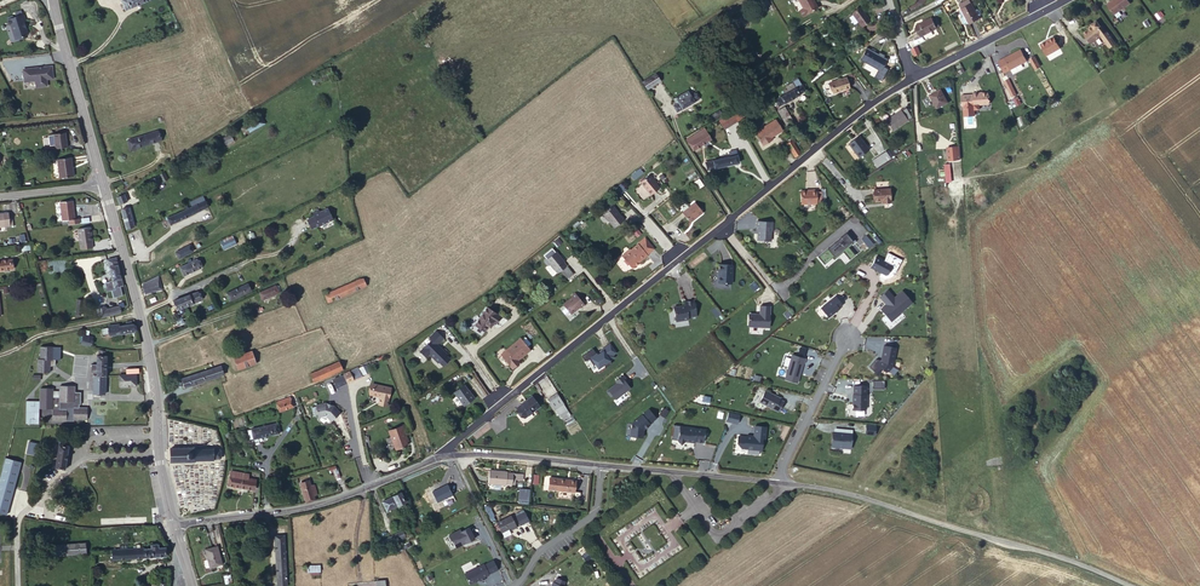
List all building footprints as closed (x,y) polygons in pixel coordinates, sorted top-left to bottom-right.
[(144,0),(118,0),(123,10),(144,0)] [(820,5),(817,0),(802,0),(806,6),(802,9),(805,15),(820,5)] [(1127,0),(1114,0),(1107,5),(1114,15),(1130,4),(1127,0)] [(968,2),(957,7),(964,21),(974,16),(968,2)] [(868,19),(859,5),(851,11),(860,24),(868,19)] [(13,38),(20,36),(20,34),(25,33),(22,21),(23,21),(21,14),(5,18),(7,24),(8,24),(13,38)] [(932,25),(927,15),(912,23),(917,33),(932,25)] [(1109,50),(1115,45),(1107,33),(1103,35),(1099,28),(1100,28),(1096,22),(1090,26),(1092,28),(1083,34),(1090,45),(1101,38),(1109,50)] [(1059,48),(1053,36),(1040,44),(1046,55),(1059,48)] [(1022,44),(1018,37),(1012,41),(1015,48),(1022,44)] [(859,57),(879,69),(886,57),(882,56),(884,52),(879,49),(877,52),(866,46),(859,57)] [(1025,61),(1019,50),(999,60),(1004,71),(1008,68),(1009,69),(1025,61)] [(1035,69),(1041,66),(1035,55),(1029,58),(1035,69)] [(311,79),(314,85),(333,74),(329,65),(319,71),(321,73),(311,79)] [(34,87),(45,85),(44,78),(51,77),(50,67),(45,67),(45,66),(26,69),(26,70),(22,70),(23,80),(28,80),(28,81),(34,80),(34,87)] [(648,85),(661,77),(657,69),(644,78),(648,85)] [(831,90),(847,86),(845,75),(828,79),(831,90)] [(784,87),(786,90),(800,82),(797,76),(792,79),(792,77),(786,82),(787,84),(784,87)] [(800,82),(786,90),(774,97),(778,104),(804,89),(800,82)] [(1007,89),(1012,97),(1017,94),(1012,85),(1007,89)] [(675,110),(698,97),(693,88),(676,97),(678,101),(673,103),(675,110)] [(987,101),(987,91),(979,92),(978,91),(972,92),(972,93),(964,94),(965,104),(973,103),(973,102),(987,101)] [(947,105),(940,93),(929,99),(937,111),(947,105)] [(745,112),(740,103),(732,108),(736,117),(745,112)] [(778,108),(788,125),(795,120),(785,104),(778,108)] [(736,117),(732,108),(722,114),(719,116),(723,124),(736,117)] [(719,116),(722,114),(719,109),(710,114),(712,119),(719,116)] [(896,110),(885,117),(893,128),(908,118),(902,109),(897,111),(896,110)] [(242,124),(245,131),(264,121),(261,115),(242,124)] [(768,135),(781,127),(775,116),(754,128),(761,141),(769,137),(768,135)] [(693,133),(699,143),(709,138),(703,127),(693,133)] [(128,145),(159,138),(157,128),(126,135),(128,145)] [(862,131),(851,138),(859,151),(870,145),(862,131)] [(51,147),(61,146),(60,132),(49,133),(51,147)] [(684,138),(690,148),(699,143),(693,133),(684,138)] [(225,145),(234,141),(231,134),(222,137),(225,145)] [(793,153),(798,151),(791,138),(787,141),(793,153)] [(312,162),(319,159),(312,143),(304,147),(312,162)] [(875,154),(879,161),(893,154),(889,147),(875,154)] [(736,152),(728,154),(704,159),(705,167),(737,160),(736,152)] [(57,175),(72,173),(70,156),(56,158),(57,175)] [(152,181),(160,176),(157,169),(149,174),(152,181)] [(631,175),(635,179),(640,174),(637,170),(631,175)] [(650,192),(658,185),(648,172),(639,179),(650,192)] [(138,190),(145,187),(142,174),(136,178),(138,190)] [(698,188),(703,185),(700,178),(695,181),(698,188)] [(890,201),(889,187),(873,188),(874,200),(883,199),(883,201),(890,201)] [(821,201),(821,199),(821,191),(820,189),(803,189),(803,201),(821,201)] [(116,196),(118,202),(127,199),(125,193),(116,196)] [(170,219),(206,202),(203,195),(187,202),(186,200),(181,202),(182,204),(167,212),(170,219)] [(72,217),(70,198),(57,199),(59,219),(66,219),(67,222),(77,221),(77,217),(72,217)] [(622,217),(611,202),(601,210),(613,225),(622,217)] [(681,213),(688,223),(702,212),(694,202),(681,213)] [(319,223),(333,216),(328,205),(320,209),(319,206),(313,209),(314,213),(307,216),(311,225),(318,222),(319,223)] [(9,224),(8,213),(7,210),(0,211),(0,225),(9,224)] [(126,229),(134,226),(130,210),(122,212),(126,229)] [(774,229),(774,220),(758,218),(758,227),(759,227),(758,236),(760,238),(771,239),(771,238),(772,231),(774,229)] [(92,242),(90,227),(78,227),(79,242),(92,242)] [(856,241),(848,231),(821,252),(827,259),(831,255),(833,257),(834,259),(844,251),(850,259),(856,254),(849,247),(856,241)] [(861,239),(869,247),(874,243),(866,235),(861,239)] [(224,250),(239,245),(236,237),(222,243),(224,250)] [(620,255),(629,267),(652,249),(644,239),(637,245),(635,243),(629,249),(628,248),(620,255)] [(177,254),(192,247),(189,241),(175,248),(177,254)] [(555,265),(558,269),(566,261),(555,247),(543,257),(546,262),(548,260),(553,267),(555,265)] [(827,259),(821,252),(818,255),(825,263),(833,257),(831,255),(827,259)] [(892,264),(877,256),(871,267),(887,276),(892,264)] [(10,267),(9,257),(0,258),(0,268),(10,267)] [(115,288),(123,285),(116,257),(107,261),(113,282),(115,288)] [(182,273),(201,265),(197,257),(179,264),(182,273)] [(732,281),(734,262),(720,261),(719,280),(732,281)] [(568,279),(574,274),(567,266),(561,271),(568,279)] [(158,278),(156,270),(140,277),(141,282),(158,278)] [(327,301),(365,284),(361,274),(322,291),(327,301)] [(159,285),(158,278),(141,282),(142,288),(159,285)] [(228,294),(248,286),(244,278),(225,286),(228,294)] [(753,289),(759,284),(754,278),(748,283),(753,289)] [(277,288),(274,281),(257,288),(260,295),(277,288)] [(116,291),(115,288),(113,282),(104,283),(106,293),(116,291)] [(563,301),(570,309),(578,302),(579,303),(584,299),(575,288),(571,292),(572,294),(563,301)] [(182,298),(186,306),(204,298),(200,289),(182,298)] [(901,312),(913,302),(902,290),(894,296),(888,289),(879,296),(886,304),(880,309),(892,322),(902,313),(901,312)] [(74,314),(81,316),(84,300),(82,299),(82,297),(77,296),(74,314)] [(248,302),(246,296),(228,304),(230,310),(248,302)] [(843,305),(836,296),(821,308),(828,319),(840,310),(839,308),(843,305)] [(176,310),(186,306),(182,298),(173,302),(173,304),(176,310)] [(697,314),(694,298),(685,299),(686,303),(674,305),(676,319),(689,317),(688,315),(697,314)] [(494,320),(497,321),(502,313),(488,303),(475,321),(485,329),(491,321),(493,323),(494,320)] [(769,326),(770,304),(760,304),(760,312),(749,312),(748,324),(769,326)] [(715,306),(710,310),(717,317),(721,314),(715,306)] [(121,314),(120,312),(119,307),(102,310),(104,317),(109,316),(121,314)] [(125,326),(122,326),(104,329),(100,329),(101,334),(106,334),(106,336),(133,331),(131,321),(124,322),(125,326)] [(437,360),(441,364),(446,359),(443,355),(444,353),(435,343),(440,338),(433,329),(427,336),(429,338),(418,349),(423,356),(427,352),(435,361),(437,360)] [(501,350),(512,363),(518,358),(516,356),(530,344),(520,333),(501,350)] [(82,335),(79,337),(81,344),(89,346),(91,338),(82,335)] [(36,368),(47,368),(50,362),(55,362),(54,356),(53,356),(52,344),(40,344),(39,356),(36,356),(36,368)] [(893,367),(896,348),(884,346),(882,361),(879,365),(887,373),(893,367)] [(104,353),(103,350),(99,348),(99,353),(98,354),(97,374),(95,374),(95,392),(105,392),(106,354),(104,353)] [(232,354),(235,367),(253,363),(250,350),(232,354)] [(806,359),(791,354),(784,379),(798,384),(803,364),(805,364),(806,359)] [(310,378),(340,366),(337,358),(307,370),(310,378)] [(218,366),(178,376),(180,384),(220,375),(218,366)] [(357,367),(349,370),(352,378),(360,375),(357,367)] [(349,370),(341,373),(343,381),(352,378),(349,370)] [(124,374),(125,385),(137,384),(136,373),(124,374)] [(343,381),(341,373),(321,381),(324,389),(343,381)] [(367,391),(387,395),(388,383),(369,379),(367,391)] [(461,402),(472,393),(462,380),(451,388),(461,402)] [(60,397),(60,403),(60,409),(53,410),(53,421),(87,419),(87,407),(81,408),(80,392),(75,392),(75,385),(59,386),(60,397)] [(867,409),(867,386),(852,386),(852,411),(865,411),(867,409)] [(41,411),(53,410),(60,409),(60,403),(60,397),(52,398),(52,390),(39,390),(40,403),(27,404),(28,427),(42,426),(41,411)] [(780,398),(765,391),(759,403),(779,413),(784,402),(780,400),(780,398)] [(530,392),(516,405),(524,414),(538,402),(530,392)] [(551,392),(543,397),(555,414),(562,410),(551,392)] [(288,393),(273,399),(277,410),(292,405),(288,393)] [(555,414),(543,397),(542,398),(553,416),(555,414)] [(322,413),(329,421),(338,412),(331,402),(324,400),(313,402),(316,415),(322,413)] [(659,414),(665,417),(669,410),(663,407),(659,414)] [(657,419),(648,409),(631,423),(629,436),(643,438),(644,430),(657,419)] [(387,432),(389,431),(402,426),(400,420),(385,426),(387,432)] [(248,437),(276,434),(274,423),(247,426),(248,437)] [(402,426),(389,431),(391,437),(389,438),(392,445),(404,440),(402,433),(404,432),(402,426)] [(705,430),(679,426),(677,442),(696,444),(696,442),(703,443),(705,430)] [(766,440),(767,427),(754,426),(753,437),(737,435),(736,444),(741,449),(762,451),(763,440),(766,440)] [(851,449),(853,430),(833,428),(830,448),(851,449)] [(29,440),(25,452),(35,455),(38,443),(29,440)] [(168,456),(193,456),(193,454),(212,454),(212,453),(218,453),(218,443),(212,443),(211,441),(192,442),(192,440),(168,440),(168,456)] [(51,467),(60,469),(64,447),(56,445),(51,467)] [(490,465),(489,477),(512,480),(514,468),(490,465)] [(226,480),(235,481),(237,469),(228,468),(226,480)] [(237,469),(235,481),(251,484),(252,475),(243,474),(243,470),(237,469)] [(576,476),(550,473),(548,485),(575,488),(576,476)] [(446,478),(430,487),(435,497),(451,489),(446,478)] [(304,498),(311,496),(310,492),(314,491),(312,484),(308,485),(307,479),(300,481),(304,498)] [(400,486),(381,496),(385,504),(404,495),(400,486)] [(518,502),(529,503),(530,488),(519,488),(518,502)] [(512,523),(513,525),(517,523),(512,511),(498,518),(502,528),(512,523)] [(516,516),(520,524),(529,520),(525,512),(516,516)] [(456,543),(475,534),(469,523),(461,527),(460,525),(450,530),(456,543)] [(399,527),(383,534),(384,536),(381,537),(383,542),(402,533),(399,527)] [(288,582),(287,535),(276,536),(278,583),(288,582)] [(54,552),(86,551),(85,542),(53,544),(54,552)] [(219,542),(207,546),(211,563),(224,560),(219,542)] [(111,558),(164,555),(164,545),(157,546),(156,543),(148,544),(148,546),(111,548),(111,558)] [(583,552),(588,557),(592,554),(588,549),(583,552)] [(468,574),(470,580),(472,581),(475,579),(476,575),(478,575),(478,576),(479,575),(480,577),(486,575),(485,573),(489,571),(484,560),(466,567),(469,573),(468,574)] [(382,585),(388,585),(387,575),(378,576),(378,582),(381,582),(382,585)] [(554,581),(563,584),(565,579),(556,576),(554,581)]
